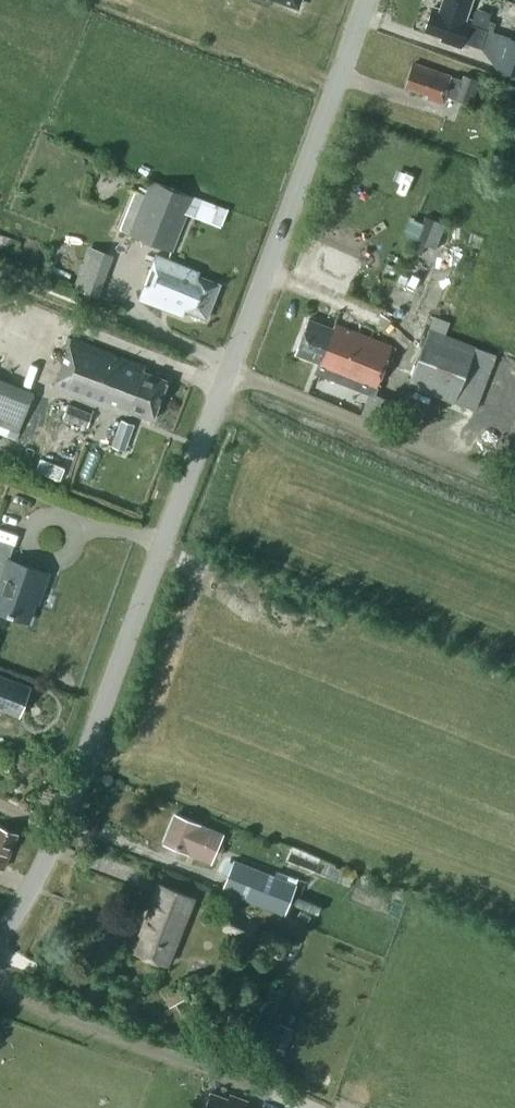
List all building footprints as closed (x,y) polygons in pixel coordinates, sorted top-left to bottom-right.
[(433,6),(425,29),(447,37),(445,41),(461,47),(464,38),(477,43),(482,28),(470,24),(471,19),(466,17),(472,0),(442,0),(440,8),(433,6)] [(241,13),(239,18),(241,23),(246,25),(251,23),(253,18),(251,13),(246,11),(241,13)] [(510,37),(499,68),(514,74),(514,38),(510,37)] [(455,100),(470,105),(478,80),(464,75),(462,80),(451,77),(452,75),(414,62),(406,86),(428,93),(426,97),(442,103),(444,95),(456,99),(455,100)] [(173,251),(188,212),(195,197),(153,180),(131,234),(173,251)] [(195,197),(188,212),(221,227),(228,210),(195,196),(195,197)] [(436,219),(426,215),(412,248),(422,253),(436,219)] [(99,295),(110,250),(85,243),(74,288),(99,295)] [(184,309),(205,317),(218,283),(197,275),(199,270),(156,253),(139,298),(182,315),(184,309)] [(384,305),(417,313),(423,288),(390,280),(384,305)] [(408,383),(475,410),(497,356),(445,335),(451,320),(436,314),(408,383)] [(309,318),(296,352),(320,362),(317,371),(375,393),(391,351),(395,352),(397,347),(393,345),(349,327),(336,322),(334,327),(309,318)] [(54,388),(119,412),(121,408),(152,420),(167,380),(144,371),(146,364),(73,337),(54,388)] [(33,387),(0,376),(0,431),(16,437),(33,387)] [(333,385),(321,380),(317,389),(329,394),(333,385)] [(87,425),(92,413),(68,404),(63,415),(87,425)] [(135,424),(122,419),(112,445),(126,450),(135,424)] [(0,583),(0,610),(28,620),(39,590),(42,591),(48,572),(8,559),(13,545),(0,540),(0,578),(2,579),(0,583)] [(19,714),(30,687),(0,676),(0,707),(19,714)] [(211,862),(223,834),(176,814),(164,842),(211,862)] [(3,866),(17,833),(0,826),(0,865),(3,866)] [(284,912),(295,884),(234,860),(223,888),(284,912)] [(143,926),(146,927),(137,951),(167,963),(193,897),(160,883),(143,926)] [(231,911),(224,928),(248,939),(256,922),(231,911)] [(270,954),(284,959),(289,942),(276,938),(270,954)] [(231,1094),(229,1098),(211,1091),(205,1107),(244,1107),(247,1100),(231,1094)]
